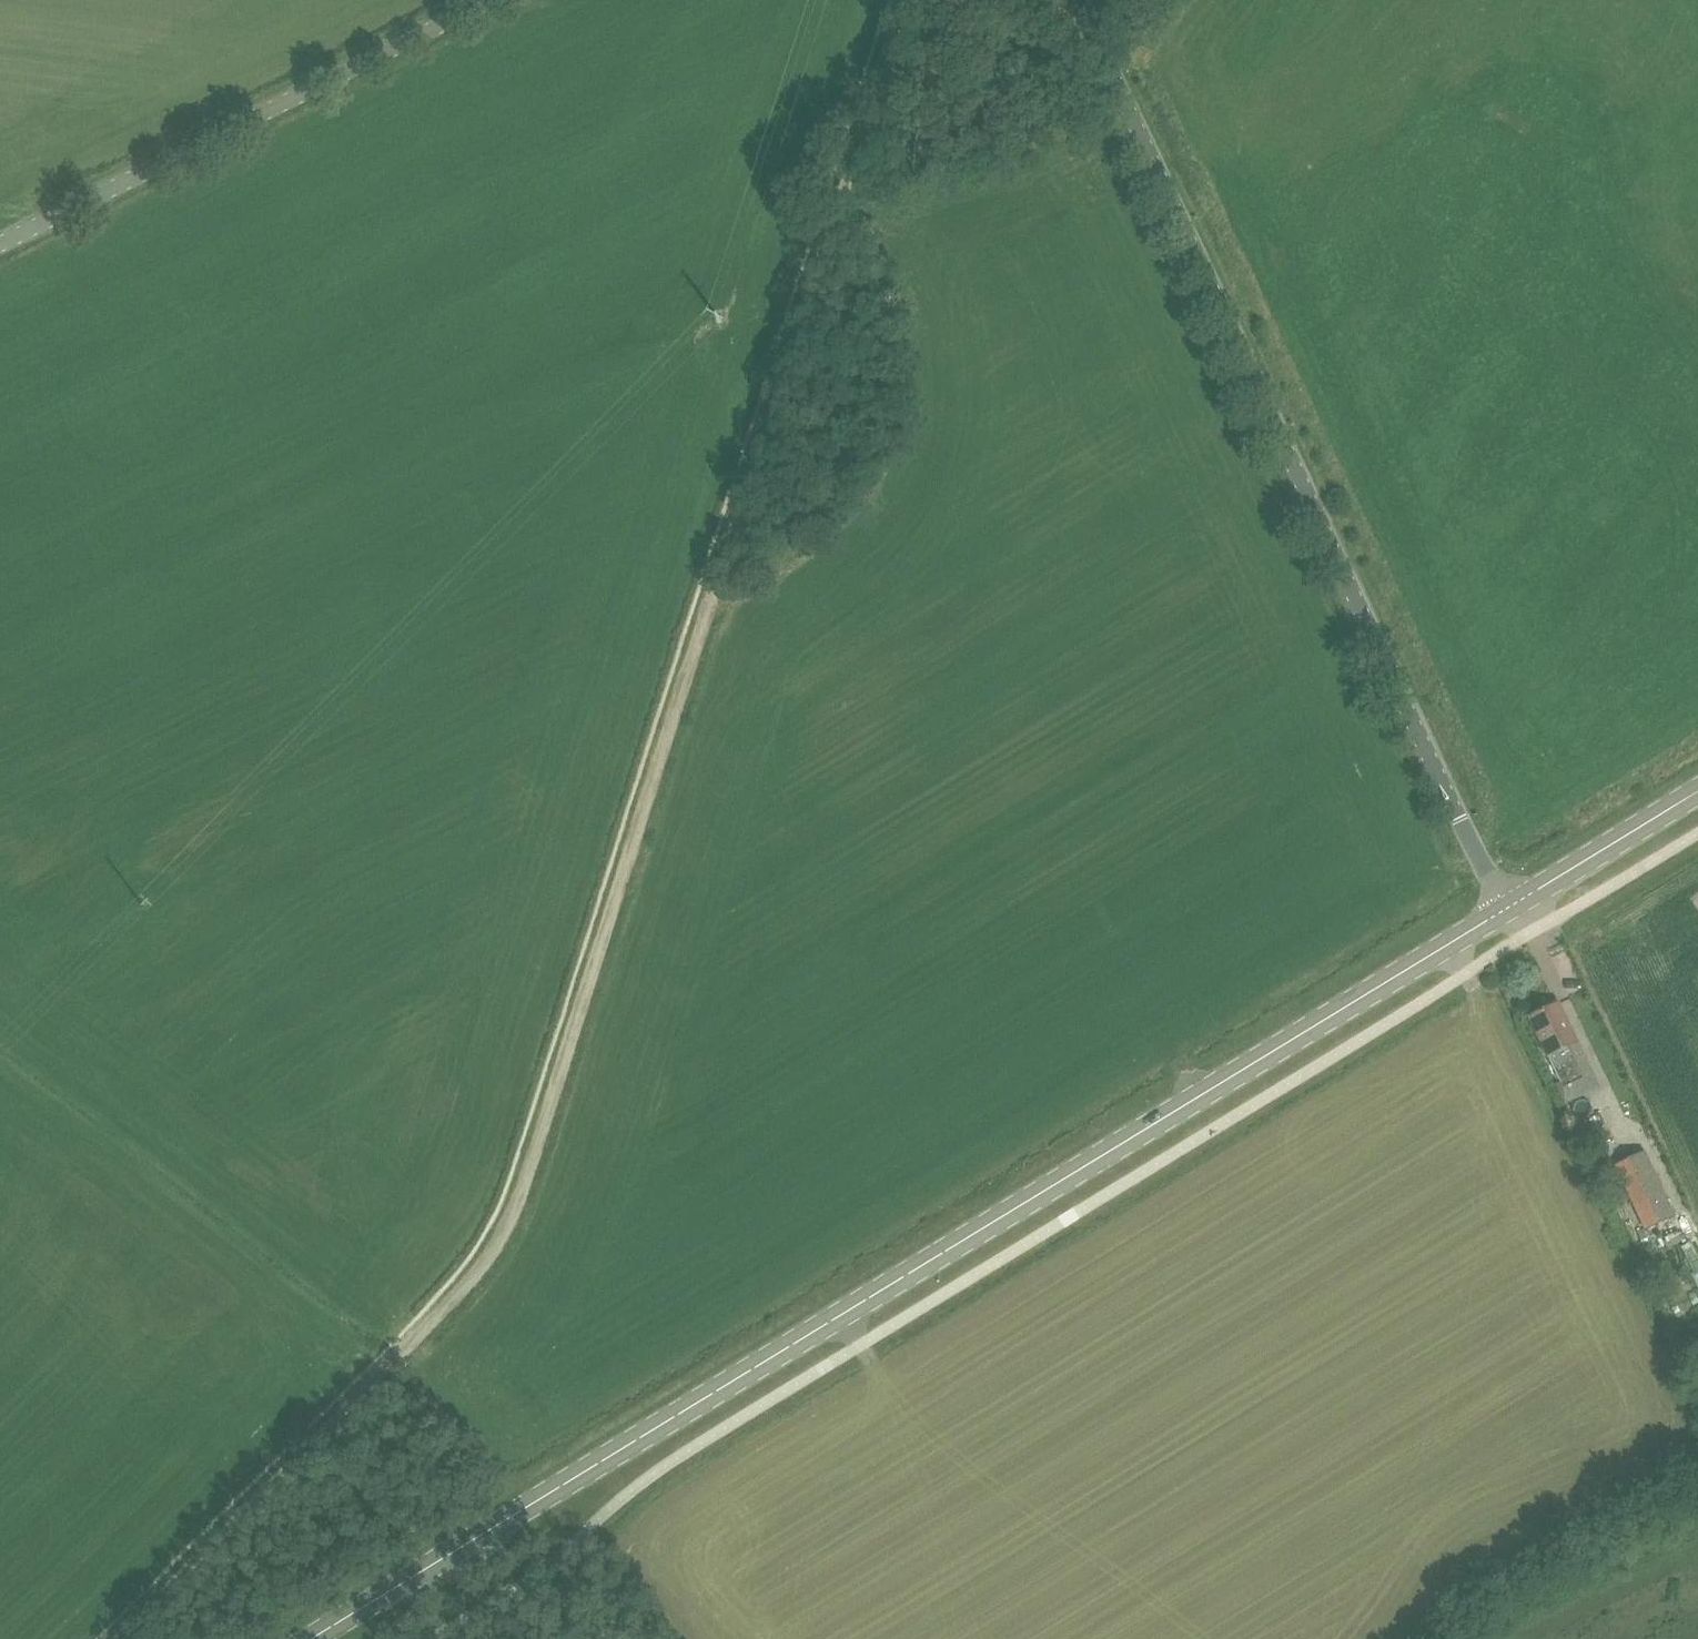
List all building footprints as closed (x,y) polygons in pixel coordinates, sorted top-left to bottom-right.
[(1547,1054),(1561,1084),(1557,1086),(1565,1102),(1599,1086),(1577,1041),(1576,1041),(1558,1003),(1530,1017),(1548,1054),(1547,1054)] [(1671,1213),(1650,1169),(1639,1174),(1637,1170),(1624,1176),(1647,1224),(1671,1213)]
